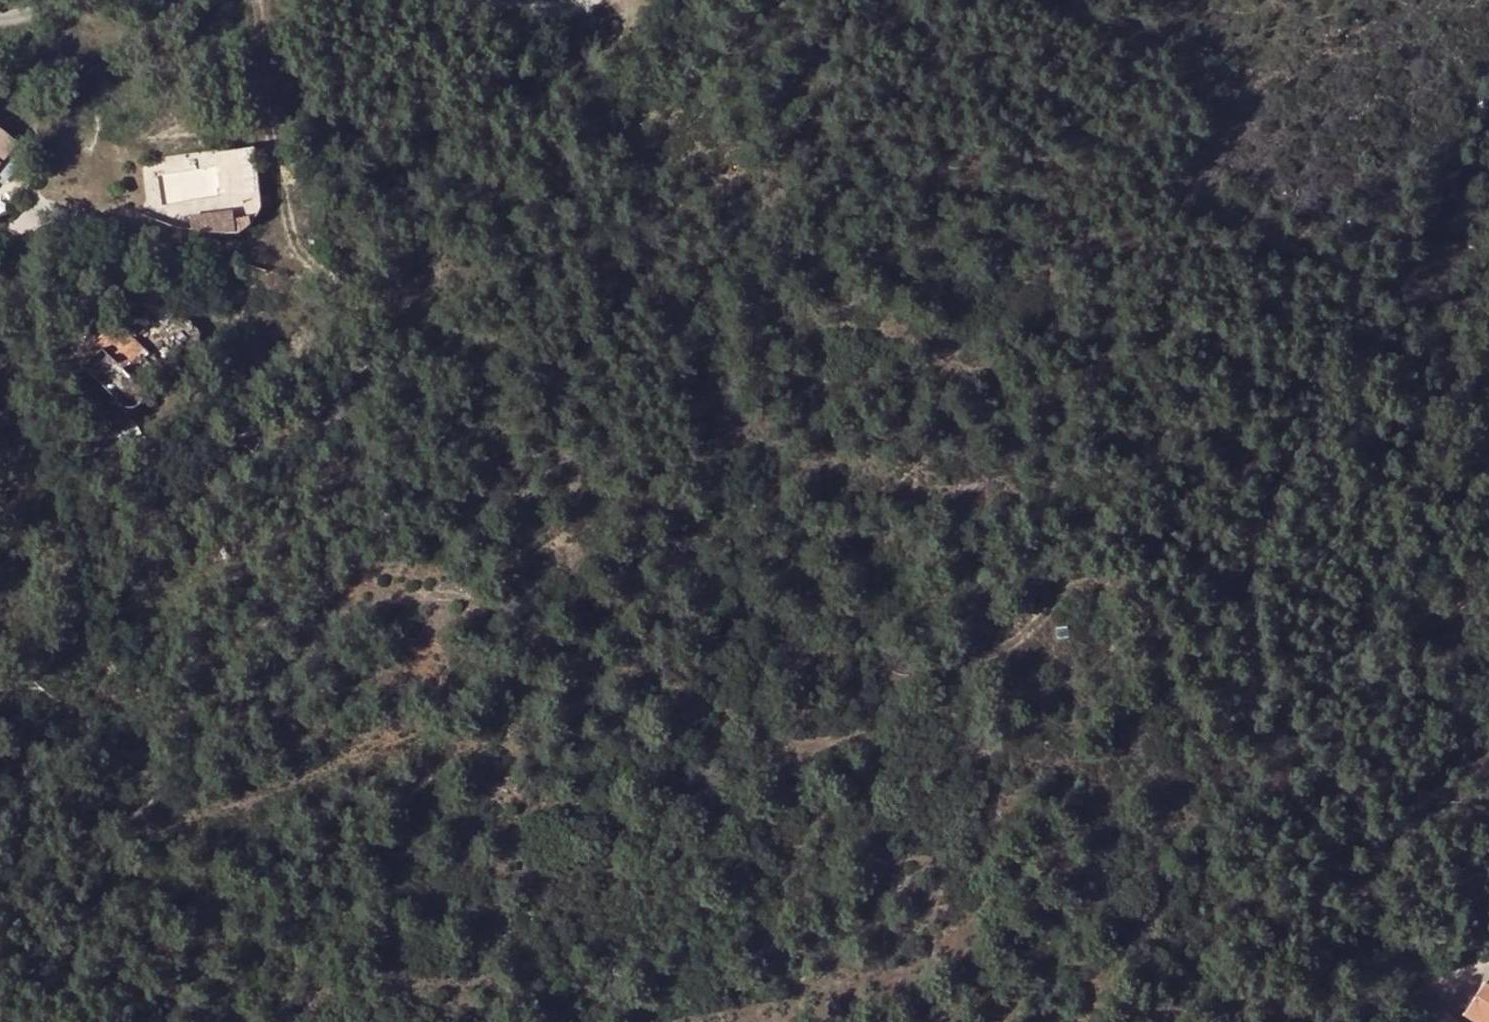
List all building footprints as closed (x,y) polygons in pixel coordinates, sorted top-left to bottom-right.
[(19,143),(0,129),(0,166),(19,143)] [(3,186),(31,153),(19,143),(0,166),(0,184),(3,186)] [(194,231),(225,235),(236,234),(234,214),(192,218),(194,231)] [(16,246),(14,239),(1,243),(4,250),(16,246)] [(150,307),(145,338),(160,340),(162,331),(176,334),(180,312),(150,307)] [(118,321),(98,340),(104,346),(86,364),(128,408),(148,389),(127,367),(145,350),(118,321)] [(1465,1016),(1475,1021),(1488,1021),(1488,986),(1486,984),(1465,1016)] [(1420,991),(1400,1015),(1408,1021),(1457,1021),(1420,991)]
